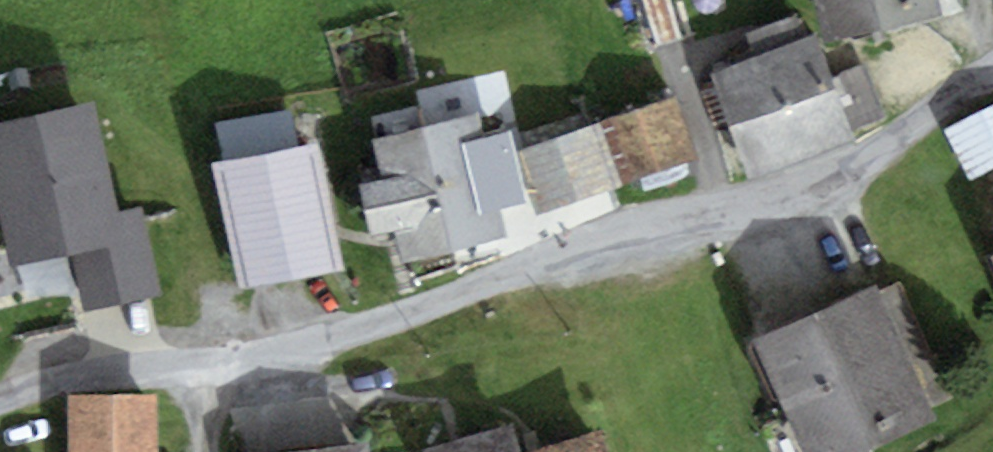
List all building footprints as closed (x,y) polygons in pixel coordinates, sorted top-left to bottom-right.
[(651,7),(665,54),(690,46),(677,0),(674,0),(651,7)] [(847,47),(970,18),(966,0),(836,0),(847,47)] [(836,50),(737,84),(768,173),(867,139),(836,50)] [(686,110),(625,130),(645,189),(705,168),(686,110)] [(0,164),(29,255),(57,246),(88,345),(188,313),(128,123),(0,164)] [(957,138),(992,223),(992,123),(957,138)] [(501,125),(394,144),(399,174),(382,177),(393,242),(420,237),(425,263),(522,246),(501,125)] [(618,136),(535,156),(550,216),(632,195),(618,136)] [(342,152),(238,168),(258,292),(362,275),(342,152)] [(778,340),(821,451),(885,451),(948,428),(897,294),(778,340)] [(85,403),(84,451),(168,451),(169,404),(85,403)] [(464,451),(548,451),(543,432),(464,451)] [(628,437),(577,451),(632,451),(628,437)]
